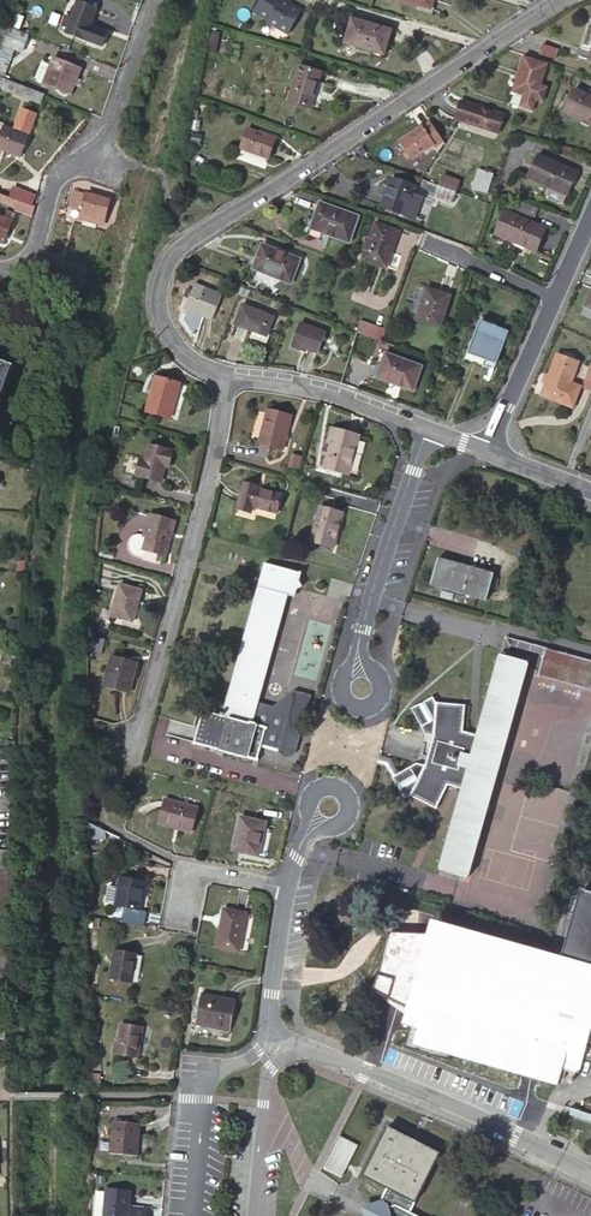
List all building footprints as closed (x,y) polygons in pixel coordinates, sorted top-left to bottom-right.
[(83,0),(73,0),(63,28),(81,35),(93,3),(83,0)] [(254,10),(268,18),(267,20),(287,32),(301,8),(287,0),(259,0),(254,10)] [(389,27),(351,15),(343,39),(382,51),(389,27)] [(5,25),(0,39),(0,73),(3,75),(13,48),(21,51),(27,32),(5,25)] [(219,31),(210,29),(206,49),(215,51),(219,31)] [(237,45),(221,41),(219,53),(234,57),(237,45)] [(540,41),(537,49),(553,54),(555,46),(540,41)] [(525,51),(523,55),(545,62),(546,58),(525,51)] [(523,55),(512,89),(523,93),(519,106),(530,110),(534,96),(540,98),(544,84),(539,83),(545,62),(523,55)] [(52,56),(47,70),(43,79),(43,80),(69,89),(78,65),(52,56)] [(320,70),(297,63),(286,98),(309,105),(320,70)] [(43,79),(47,70),(39,67),(35,76),(43,79)] [(3,75),(0,73),(0,82),(11,86),(15,78),(3,75)] [(39,98),(43,89),(19,80),(16,90),(39,98)] [(576,85),(565,107),(590,120),(590,92),(576,85)] [(462,101),(456,117),(498,132),(504,114),(462,101)] [(0,130),(0,143),(19,151),(26,134),(2,124),(0,130)] [(248,127),(241,148),(271,158),(278,137),(248,127)] [(400,141),(411,158),(434,144),(424,127),(400,141)] [(538,155),(527,177),(566,195),(577,173),(538,155)] [(478,167),(472,186),(485,191),(492,172),(478,167)] [(442,175),(439,185),(454,191),(457,181),(442,175)] [(379,205),(404,214),(415,185),(389,177),(379,205)] [(415,185),(404,214),(413,218),(423,189),(415,185)] [(454,191),(439,185),(435,196),(450,202),(454,191)] [(107,198),(72,189),(68,204),(81,208),(79,215),(98,220),(100,212),(103,213),(107,198)] [(33,204),(0,192),(0,201),(14,207),(14,208),(30,214),(33,204)] [(355,215),(317,201),(309,223),(326,230),(324,233),(345,241),(355,215)] [(545,226),(506,209),(496,232),(535,249),(545,226)] [(1,242),(12,215),(5,212),(2,218),(0,217),(0,242),(1,242)] [(372,221),(359,257),(383,265),(395,230),(372,221)] [(261,242),(253,264),(289,278),(297,256),(261,242)] [(73,286),(83,277),(71,264),(62,274),(73,286)] [(427,287),(415,316),(438,326),(450,295),(427,287)] [(203,301),(195,321),(217,329),(224,309),(203,301)] [(272,316),(240,304),(233,322),(265,335),(272,316)] [(358,330),(380,338),(384,326),(360,318),(356,329),(358,330)] [(464,357),(492,368),(503,341),(507,332),(479,320),(464,357)] [(325,331),(299,321),(291,343),(303,348),(305,346),(318,351),(325,331)] [(503,341),(492,368),(490,372),(495,373),(508,343),(503,341)] [(420,365),(384,351),(380,363),(383,365),(378,376),(411,389),(420,365)] [(578,360),(556,351),(540,393),(570,405),(579,384),(570,381),(578,360)] [(590,389),(590,367),(589,366),(582,385),(590,389)] [(153,378),(143,413),(169,419),(178,385),(153,378)] [(267,407),(258,440),(281,447),(291,413),(267,407)] [(325,443),(318,466),(344,473),(354,436),(325,428),(321,442),(325,443)] [(137,456),(133,472),(159,479),(163,464),(167,465),(172,449),(144,442),(140,457),(137,456)] [(242,482),(235,508),(249,512),(252,506),(275,512),(280,495),(256,488),(257,487),(242,482)] [(319,507),(309,542),(334,548),(344,513),(319,507)] [(172,521),(147,514),(141,537),(144,538),(141,550),(162,556),(172,521)] [(436,555),(430,583),(485,596),(492,568),(436,555)] [(263,564),(258,585),(285,592),(293,594),(294,590),(300,586),(297,580),(298,573),(263,564)] [(119,582),(110,613),(132,619),(141,588),(119,582)] [(285,592),(258,585),(223,715),(202,709),(192,743),(258,760),(262,746),(267,727),(250,722),(255,702),(285,592)] [(502,628),(496,648),(504,650),(507,640),(538,650),(541,640),(502,628)] [(541,640),(538,650),(533,667),(586,683),(590,665),(590,655),(541,640)] [(394,770),(386,774),(396,796),(404,792),(405,793),(429,804),(441,779),(457,784),(434,865),(461,873),(523,655),(504,650),(496,648),(473,730),(457,725),(459,698),(430,696),(426,691),(405,707),(423,732),(432,734),(423,764),(414,762),(394,770)] [(136,661),(112,654),(103,685),(127,692),(136,661)] [(267,727),(262,746),(278,750),(278,752),(278,753),(278,754),(279,755),(280,756),(281,756),(283,757),(284,758),(287,759),(288,758),(291,757),(292,756),(294,754),(295,752),(299,737),(292,724),(304,717),(310,696),(293,691),(272,707),(255,702),(250,722),(267,727)] [(377,754),(375,763),(381,764),(386,774),(394,770),(387,757),(377,754)] [(164,791),(157,817),(189,825),(196,800),(164,791)] [(237,816),(230,849),(256,854),(262,821),(237,816)] [(87,826),(84,838),(104,842),(106,830),(87,826)] [(143,882),(120,878),(115,905),(138,909),(143,882)] [(107,888),(106,904),(115,904),(115,889),(107,888)] [(226,909),(218,947),(242,952),(249,914),(226,909)] [(405,1047),(422,1052),(423,1048),(430,1024),(506,1046),(530,963),(422,932),(397,1021),(411,1025),(405,1047)] [(138,955),(116,951),(110,979),(132,983),(138,955)] [(423,1048),(550,1084),(555,1067),(576,1074),(578,1068),(590,1072),(590,980),(561,972),(530,963),(506,1046),(430,1024),(423,1048)] [(201,994),(195,1023),(231,1031),(237,1001),(201,994)] [(113,1043),(110,1057),(136,1061),(142,1030),(120,1026),(116,1044),(113,1043)] [(112,1123),(109,1154),(135,1156),(138,1125),(112,1123)] [(364,1176),(383,1186),(412,1200),(415,1201),(440,1151),(387,1126),(364,1176)] [(323,1171),(342,1180),(358,1145),(339,1136),(323,1171)] [(406,1212),(412,1200),(383,1186),(376,1200),(366,1203),(360,1215),(415,1215),(406,1212)] [(101,1215),(125,1215),(128,1193),(104,1191),(101,1215)]
